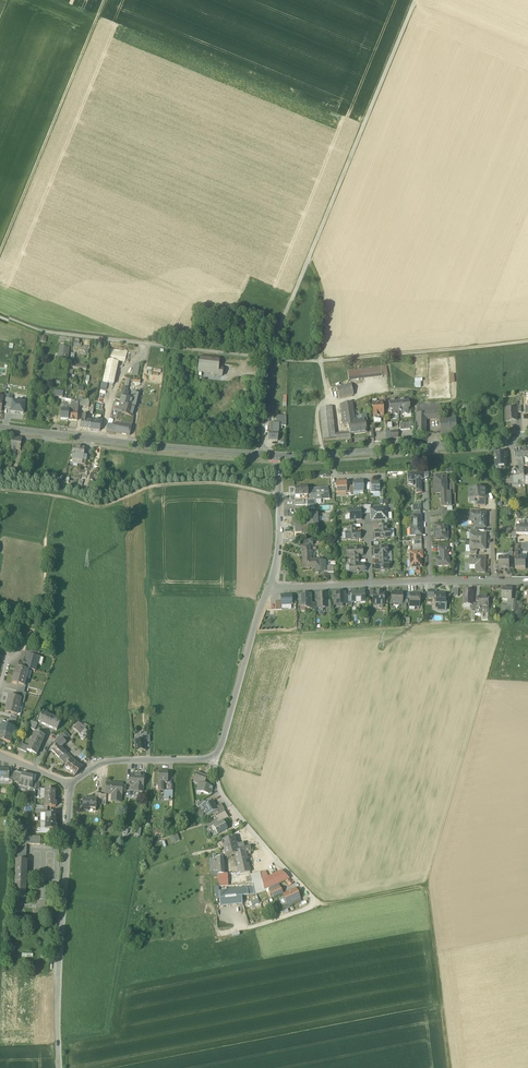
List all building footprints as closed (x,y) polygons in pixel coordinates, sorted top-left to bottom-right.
[(58,363),(68,364),(69,349),(60,348),(58,363)] [(103,383),(113,385),(118,361),(125,362),(127,352),(110,350),(103,383)] [(222,377),(223,370),(219,369),(220,361),(199,359),(198,372),(213,374),(213,376),(222,377)] [(361,370),(362,380),(382,378),(381,368),(361,370)] [(348,372),(349,382),(362,380),(361,370),(348,372)] [(337,388),(339,399),(353,395),(351,384),(337,388)] [(121,401),(121,404),(135,408),(138,395),(133,394),(131,400),(126,398),(127,396),(125,396),(126,393),(127,393),(128,388),(124,388),(121,401)] [(5,408),(12,410),(13,402),(13,400),(6,399),(5,408)] [(391,411),(392,416),(399,415),(399,413),(401,413),(401,415),(409,414),(408,410),(410,409),(409,400),(389,402),(390,411),(391,411)] [(71,404),(71,406),(71,411),(69,411),(68,421),(77,421),(78,407),(75,406),(75,402),(72,401),(71,404)] [(12,410),(11,412),(23,414),(25,404),(13,402),(12,410)] [(375,419),(376,420),(378,419),(379,418),(379,417),(383,416),(382,402),(372,403),(374,417),(375,417),(375,419)] [(342,405),(345,423),(355,421),(354,416),(352,403),(342,405)] [(61,420),(68,421),(69,411),(71,411),(71,406),(65,406),(65,404),(63,404),(63,405),(62,405),(61,420)] [(135,408),(121,404),(120,404),(117,413),(132,417),(135,408)] [(417,406),(417,414),(425,414),(425,413),(440,412),(440,405),(417,406)] [(321,409),(321,410),(324,440),(335,439),(351,438),(350,435),(349,433),(334,434),(332,407),(322,408),(321,408),(321,409)] [(507,409),(507,421),(517,421),(517,413),(516,409),(507,409)] [(417,434),(425,434),(425,422),(425,420),(440,419),(440,412),(425,413),(425,414),(417,414),(417,434)] [(133,417),(132,417),(117,413),(115,423),(116,424),(122,425),(122,424),(132,426),(133,417)] [(80,429),(89,430),(91,421),(88,420),(89,415),(83,414),(83,419),(82,419),(80,429)] [(279,426),(286,426),(286,417),(277,416),(277,424),(279,424),(279,426)] [(103,420),(95,419),(95,421),(91,421),(89,430),(100,431),(100,429),(101,429),(103,420)] [(440,421),(441,434),(457,433),(456,422),(453,423),(452,420),(441,421),(440,421)] [(368,426),(367,421),(362,421),(355,421),(345,423),(345,426),(346,426),(346,427),(348,427),(349,433),(350,435),(367,433),(366,427),(368,426)] [(114,433),(130,436),(132,426),(122,424),(122,425),(116,424),(115,427),(114,433)] [(268,440),(278,441),(279,426),(279,424),(277,424),(269,424),(268,440)] [(16,450),(20,450),(21,438),(12,437),(12,439),(11,449),(16,450)] [(82,462),(83,456),(84,448),(74,447),(72,460),(82,462)] [(524,476),(524,468),(522,452),(515,452),(516,462),(519,461),(520,476),(518,476),(518,481),(525,480),(524,476)] [(495,454),(496,467),(507,466),(506,453),(495,454)] [(19,476),(20,469),(11,468),(6,467),(7,463),(1,463),(0,472),(0,473),(19,476)] [(423,474),(407,474),(408,481),(413,481),(415,481),(416,487),(416,493),(422,493),(421,480),(423,480),(423,474)] [(441,506),(445,506),(451,505),(451,492),(447,492),(447,476),(434,477),(434,485),(437,485),(438,494),(441,494),(444,494),(444,499),(441,499),(441,506)] [(518,476),(513,476),(510,476),(509,476),(510,483),(514,483),(514,487),(519,487),(519,485),(518,482),(518,481),(518,476)] [(363,481),(353,482),(353,486),(354,491),(359,491),(359,494),(363,494),(363,481)] [(337,492),(346,492),(346,484),(346,482),(336,482),(336,488),(337,488),(337,492)] [(379,482),(370,482),(371,493),(373,493),(380,493),(379,488),(379,482)] [(294,492),(294,496),(295,496),(308,495),(307,487),(294,488),(295,492),(294,492)] [(321,499),(330,499),(328,487),(307,487),(308,495),(295,496),(295,500),(304,500),(315,499),(321,499)] [(470,494),(470,495),(471,495),(472,496),(472,499),(475,499),(478,499),(486,499),(486,497),(485,497),(485,493),(486,493),(486,489),(484,488),(470,488),(470,489),(469,490),(469,492),(469,493),(470,494)] [(315,499),(304,500),(304,505),(307,505),(308,509),(314,508),(314,505),(316,505),(316,503),(315,499)] [(387,508),(371,509),(371,514),(371,520),(388,520),(387,513),(387,508)] [(350,515),(350,520),(361,519),(360,515),(360,509),(348,510),(348,516),(350,515)] [(484,528),(485,528),(486,524),(484,524),(484,522),(486,522),(486,512),(471,512),(470,521),(474,521),(474,523),(474,527),(484,528)] [(295,525),(295,533),(301,532),(302,532),(301,528),(307,527),(316,527),(316,520),(317,520),(317,515),(306,515),(306,517),(306,521),(299,521),(299,518),(292,518),(293,525),(295,525)] [(412,529),(412,535),(415,535),(421,535),(422,535),(421,515),(412,515),(413,528),(412,528),(412,529)] [(434,525),(434,541),(448,540),(447,535),(446,535),(445,524),(434,525)] [(303,569),(315,568),(320,568),(319,561),(311,561),(310,555),(312,554),(312,553),(311,552),(310,552),(309,546),(309,545),(309,544),(313,544),(312,540),(308,540),(308,542),(304,543),(305,546),(301,546),(303,554),(303,569)] [(485,549),(486,542),(470,541),(470,549),(477,549),(485,549)] [(387,562),(387,558),(387,554),(388,554),(388,552),(388,547),(383,548),(383,546),(378,547),(378,548),(374,548),(374,554),(379,554),(379,558),(379,563),(375,563),(375,569),(379,569),(379,570),(385,570),(384,569),(389,569),(389,564),(388,562),(387,562)] [(412,561),(413,567),(416,567),(421,567),(421,558),(423,558),(422,551),(413,552),(410,552),(410,561),(412,561)] [(436,559),(436,566),(449,565),(449,558),(448,558),(448,551),(445,551),(440,551),(441,559),(436,559)] [(476,572),(485,573),(485,557),(476,557),(470,556),(470,557),(470,565),(476,565),(476,568),(476,572)] [(499,568),(509,568),(509,562),(509,557),(508,557),(501,557),(499,557),(499,568)] [(515,569),(526,569),(526,558),(520,558),(516,558),(516,562),(515,569)] [(319,559),(319,561),(320,568),(315,568),(316,573),(318,573),(320,572),(326,571),(325,561),(323,561),(323,559),(319,559)] [(507,599),(512,600),(512,588),(503,587),(502,599),(507,599)] [(472,605),(472,603),(473,592),(468,591),(468,590),(464,590),(464,591),(464,597),(463,605),(471,605),(472,605)] [(351,596),(352,603),(365,602),(364,592),(351,592),(351,596)] [(383,605),(384,605),(384,603),(384,595),(384,593),(381,593),(380,592),(377,592),(373,592),(373,596),(373,604),(377,604),(383,605)] [(402,604),(403,597),(403,593),(400,593),(400,592),(391,592),(391,604),(402,604)] [(334,600),(335,604),(345,604),(344,595),(344,593),(334,593),(334,597),(333,599),(334,600)] [(415,607),(419,607),(419,600),(420,594),(419,594),(416,594),(413,594),(410,593),(409,606),(415,607)] [(436,594),(436,593),(436,594),(436,598),(436,599),(439,599),(439,605),(438,605),(438,606),(437,608),(437,610),(442,611),(446,610),(447,599),(445,599),(445,594),(441,593),(438,593),(438,594),(436,594)] [(305,608),(311,609),(311,603),(311,594),(304,595),(303,594),(302,595),(299,595),(299,606),(301,607),(305,608)] [(326,601),(326,597),(325,597),(323,596),(324,596),(324,595),(322,595),(322,594),(317,594),(318,601),(317,602),(318,603),(319,604),(318,606),(318,607),(319,608),(322,611),(325,608),(326,608),(327,608),(326,601)] [(291,595),(281,596),(282,601),(282,605),(291,604),(292,604),(291,595)] [(479,606),(479,605),(479,606),(488,607),(489,596),(479,596),(479,604),(479,606)] [(488,614),(488,607),(479,606),(479,605),(477,605),(476,610),(475,612),(483,614),(488,614)] [(30,669),(35,671),(37,664),(38,664),(40,658),(39,657),(30,655),(28,654),(26,659),(27,659),(26,661),(24,661),(23,665),(27,666),(27,668),(30,669)] [(16,667),(14,675),(12,683),(19,685),(23,686),(25,678),(27,670),(19,668),(16,667)] [(19,685),(18,691),(17,691),(15,697),(20,698),(21,695),(25,697),(26,693),(24,693),(26,686),(23,686),(19,685)] [(20,698),(15,697),(9,696),(7,704),(5,713),(11,714),(16,715),(18,706),(19,702),(22,703),(24,704),(25,697),(21,695),(20,698)] [(49,727),(56,730),(61,721),(42,713),(38,722),(45,725),(45,726),(49,727)] [(11,714),(9,720),(9,723),(15,725),(16,721),(17,715),(16,715),(11,714)] [(28,728),(34,731),(37,724),(31,722),(30,725),(28,728)] [(75,726),(79,723),(78,722),(72,727),(79,734),(80,734),(85,729),(82,726),(78,729),(75,726)] [(2,724),(0,732),(11,735),(13,727),(2,724)] [(87,731),(85,729),(80,734),(79,734),(79,735),(79,736),(80,738),(81,739),(83,740),(85,738),(86,737),(87,735),(87,734),(86,732),(87,731)] [(11,735),(0,732),(0,733),(0,741),(9,743),(11,735)] [(27,751),(36,755),(40,747),(40,748),(41,744),(44,737),(35,733),(29,747),(27,751)] [(53,742),(57,745),(63,739),(64,740),(67,737),(63,733),(59,737),(53,742)] [(135,741),(136,751),(145,751),(145,742),(145,741),(141,741),(141,735),(141,734),(139,734),(139,735),(136,735),(136,741),(135,741)] [(52,750),(59,758),(62,755),(63,756),(66,753),(60,747),(66,742),(64,740),(63,739),(57,745),(52,750)] [(29,747),(22,744),(20,749),(26,752),(27,751),(29,747)] [(68,755),(66,753),(63,756),(62,755),(59,758),(63,762),(67,765),(71,759),(72,758),(68,755)] [(81,767),(71,759),(67,765),(64,769),(74,777),(82,768),(81,767)] [(4,781),(4,779),(9,779),(9,772),(9,769),(0,769),(0,781),(4,781)] [(20,781),(22,774),(13,772),(13,780),(20,781)] [(158,791),(163,791),(163,782),(168,782),(168,772),(158,772),(158,791)] [(193,782),(200,785),(204,786),(205,786),(203,785),(207,777),(197,773),(193,782)] [(18,786),(26,788),(27,783),(32,784),(34,776),(22,774),(20,781),(18,786)] [(135,792),(142,793),(143,787),(144,776),(130,775),(130,780),(129,786),(130,786),(134,786),(136,786),(135,792)] [(27,792),(36,794),(36,790),(36,785),(32,784),(27,783),(26,788),(25,792),(27,792)] [(111,800),(120,801),(121,795),(122,784),(116,784),(116,785),(106,784),(106,794),(112,794),(111,800)] [(45,789),(45,799),(54,799),(55,791),(50,791),(50,789),(45,789)] [(82,811),(95,812),(96,801),(96,798),(94,798),(91,798),(91,799),(83,798),(82,811)] [(54,802),(54,799),(45,799),(45,806),(45,807),(49,807),(56,807),(56,802),(54,802)] [(205,811),(208,816),(216,811),(217,810),(216,807),(216,808),(215,806),(213,802),(207,805),(206,803),(205,804),(200,806),(200,807),(202,810),(204,809),(205,808),(206,811),(205,811)] [(216,811),(218,814),(224,811),(224,810),(221,805),(216,807),(217,810),(216,811)] [(228,818),(224,811),(218,814),(216,815),(220,823),(223,821),(228,818)] [(46,814),(46,821),(55,822),(55,814),(49,813),(46,813),(46,814)] [(55,825),(55,822),(46,821),(45,829),(50,830),(56,830),(56,825),(55,825)] [(215,831),(217,835),(227,830),(223,821),(220,823),(211,828),(213,832),(215,831)] [(177,834),(169,837),(172,844),(180,841),(177,834)] [(40,837),(27,836),(17,836),(16,844),(17,844),(26,844),(27,844),(40,845),(40,837)] [(222,841),(225,857),(235,855),(238,854),(237,849),(236,845),(234,838),(222,841)] [(26,861),(26,844),(17,844),(16,860),(26,861)] [(250,846),(244,847),(237,849),(238,854),(235,855),(238,867),(244,868),(249,867),(247,860),(246,852),(251,851),(250,846)] [(14,898),(25,899),(27,861),(26,861),(16,860),(14,898)] [(268,878),(261,881),(262,883),(264,891),(289,880),(289,879),(281,871),(268,878)] [(259,874),(261,881),(268,878),(265,872),(259,874)] [(218,875),(218,884),(227,883),(226,874),(224,874),(218,875)] [(259,874),(251,876),(251,877),(252,882),(252,885),(253,885),(262,883),(261,881),(259,874)] [(264,891),(262,883),(253,885),(255,895),(264,891)] [(271,891),(273,897),(282,893),(279,887),(271,891)] [(219,899),(220,907),(242,904),(242,897),(255,895),(253,888),(219,892),(219,899)] [(284,897),(287,904),(289,904),(300,899),(295,889),(283,895),(284,897)] [(287,904),(284,897),(279,900),(282,907),(287,904)]
